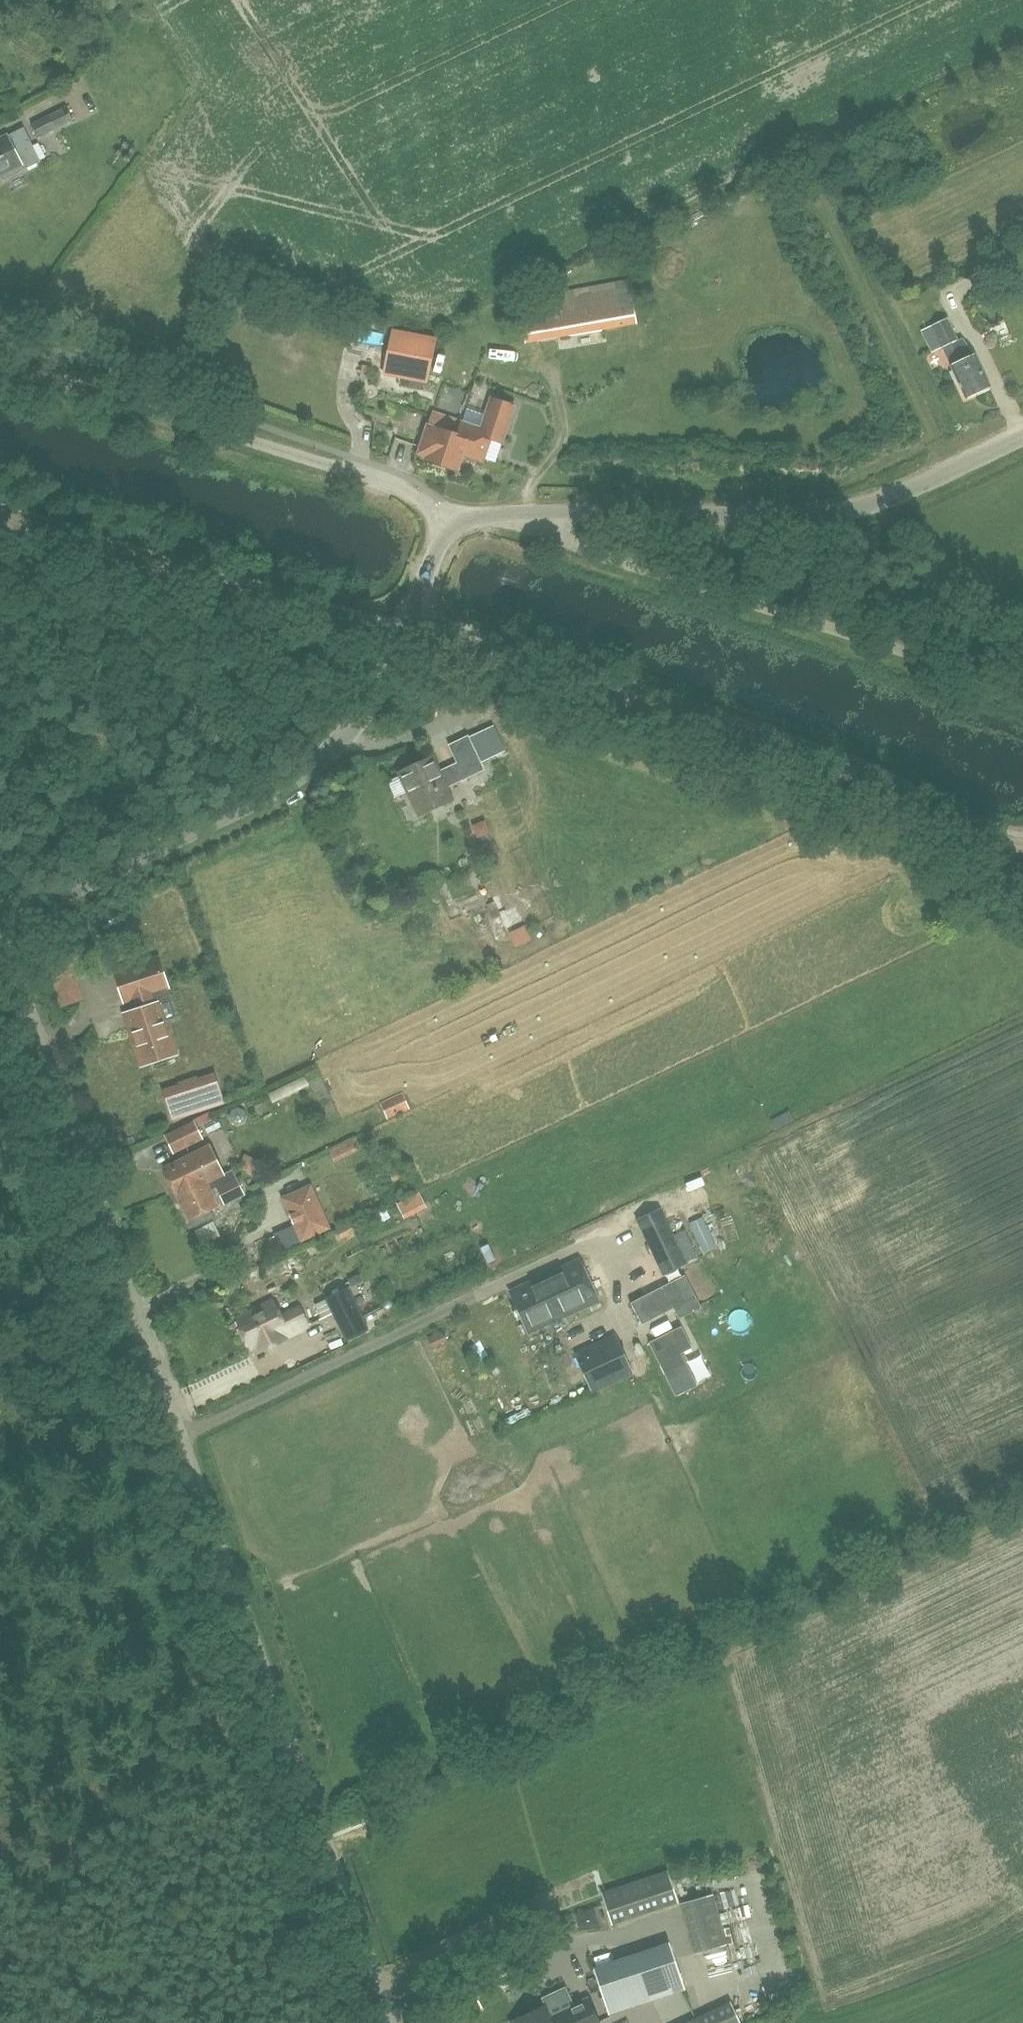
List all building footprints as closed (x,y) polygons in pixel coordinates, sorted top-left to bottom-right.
[(31,125),(38,138),(73,121),(67,107),(31,125)] [(3,174),(4,177),(22,168),(24,170),(40,162),(23,128),(8,136),(0,140),(0,175),(3,174)] [(606,331),(617,329),(611,293),(516,309),(523,345),(606,331)] [(990,387),(975,355),(960,362),(951,342),(957,340),(947,318),(921,330),(931,352),(941,347),(965,399),(990,387)] [(382,371),(402,375),(428,381),(437,334),(391,325),(382,371)] [(581,360),(583,369),(602,366),(600,356),(581,360)] [(491,439),(503,442),(515,404),(491,397),(481,427),(461,421),(457,434),(428,424),(418,454),(427,456),(426,460),(458,471),(463,455),(484,461),(491,439)] [(377,447),(378,429),(368,428),(367,447),(377,447)] [(461,763),(442,772),(433,753),(396,771),(418,817),(455,799),(449,787),(487,769),(483,762),(499,755),(487,731),(472,738),(471,736),(453,745),(461,763)] [(519,948),(535,944),(532,928),(516,931),(519,948)] [(160,1003),(156,1004),(152,992),(168,986),(158,958),(116,972),(125,1000),(133,998),(137,1010),(126,1014),(143,1064),(176,1053),(160,1003)] [(48,971),(54,989),(61,1009),(84,1002),(77,982),(91,977),(85,959),(48,971)] [(173,1118),(222,1102),(214,1075),(165,1091),(173,1118)] [(388,1118),(410,1108),(403,1092),(380,1102),(388,1118)] [(273,1095),(249,1101),(252,1111),(276,1104),(273,1095)] [(174,1151),(203,1137),(195,1119),(166,1133),(174,1151)] [(328,1150),(334,1164),(361,1153),(355,1139),(328,1150)] [(233,1169),(224,1173),(210,1143),(175,1160),(177,1165),(165,1171),(168,1177),(167,1181),(169,1186),(172,1188),(178,1199),(175,1190),(184,1186),(187,1191),(196,1187),(200,1192),(236,1175),(233,1169)] [(245,1167),(251,1187),(263,1183),(257,1164),(245,1167)] [(178,1199),(188,1221),(191,1219),(195,1227),(215,1218),(211,1210),(245,1194),(236,1175),(200,1192),(196,1187),(187,1191),(184,1186),(175,1190),(178,1199)] [(281,1197),(301,1242),(332,1228),(312,1183),(281,1197)] [(404,1202),(408,1217),(432,1210),(427,1194),(404,1202)] [(663,1276),(687,1263),(660,1206),(636,1218),(663,1276)] [(703,1217),(690,1223),(704,1253),(717,1247),(703,1217)] [(340,1242),(360,1232),(354,1220),(334,1230),(340,1242)] [(528,1334),(601,1301),(580,1256),(508,1289),(528,1334)] [(642,1324),(674,1307),(679,1319),(701,1307),(684,1274),(631,1302),(642,1324)] [(323,1296),(344,1337),(365,1326),(345,1285),(323,1296)] [(278,1314),(270,1298),(234,1317),(249,1346),(260,1341),(263,1347),(277,1340),(276,1339),(306,1323),(297,1304),(278,1314)] [(682,1325),(649,1342),(676,1396),(699,1384),(683,1352),(693,1347),(682,1325)] [(593,1393),(634,1373),(616,1334),(574,1352),(593,1393)] [(695,1953),(725,1946),(713,1895),(683,1902),(695,1953)] [(601,1966),(610,2009),(687,1994),(682,1968),(679,1968),(675,1951),(601,1966)] [(703,1997),(734,1993),(728,1955),(698,1959),(703,1997)] [(571,2004),(552,2013),(547,2002),(509,2019),(511,2022),(580,2022),(571,2004)] [(738,2004),(689,2022),(745,2022),(738,2004)]
